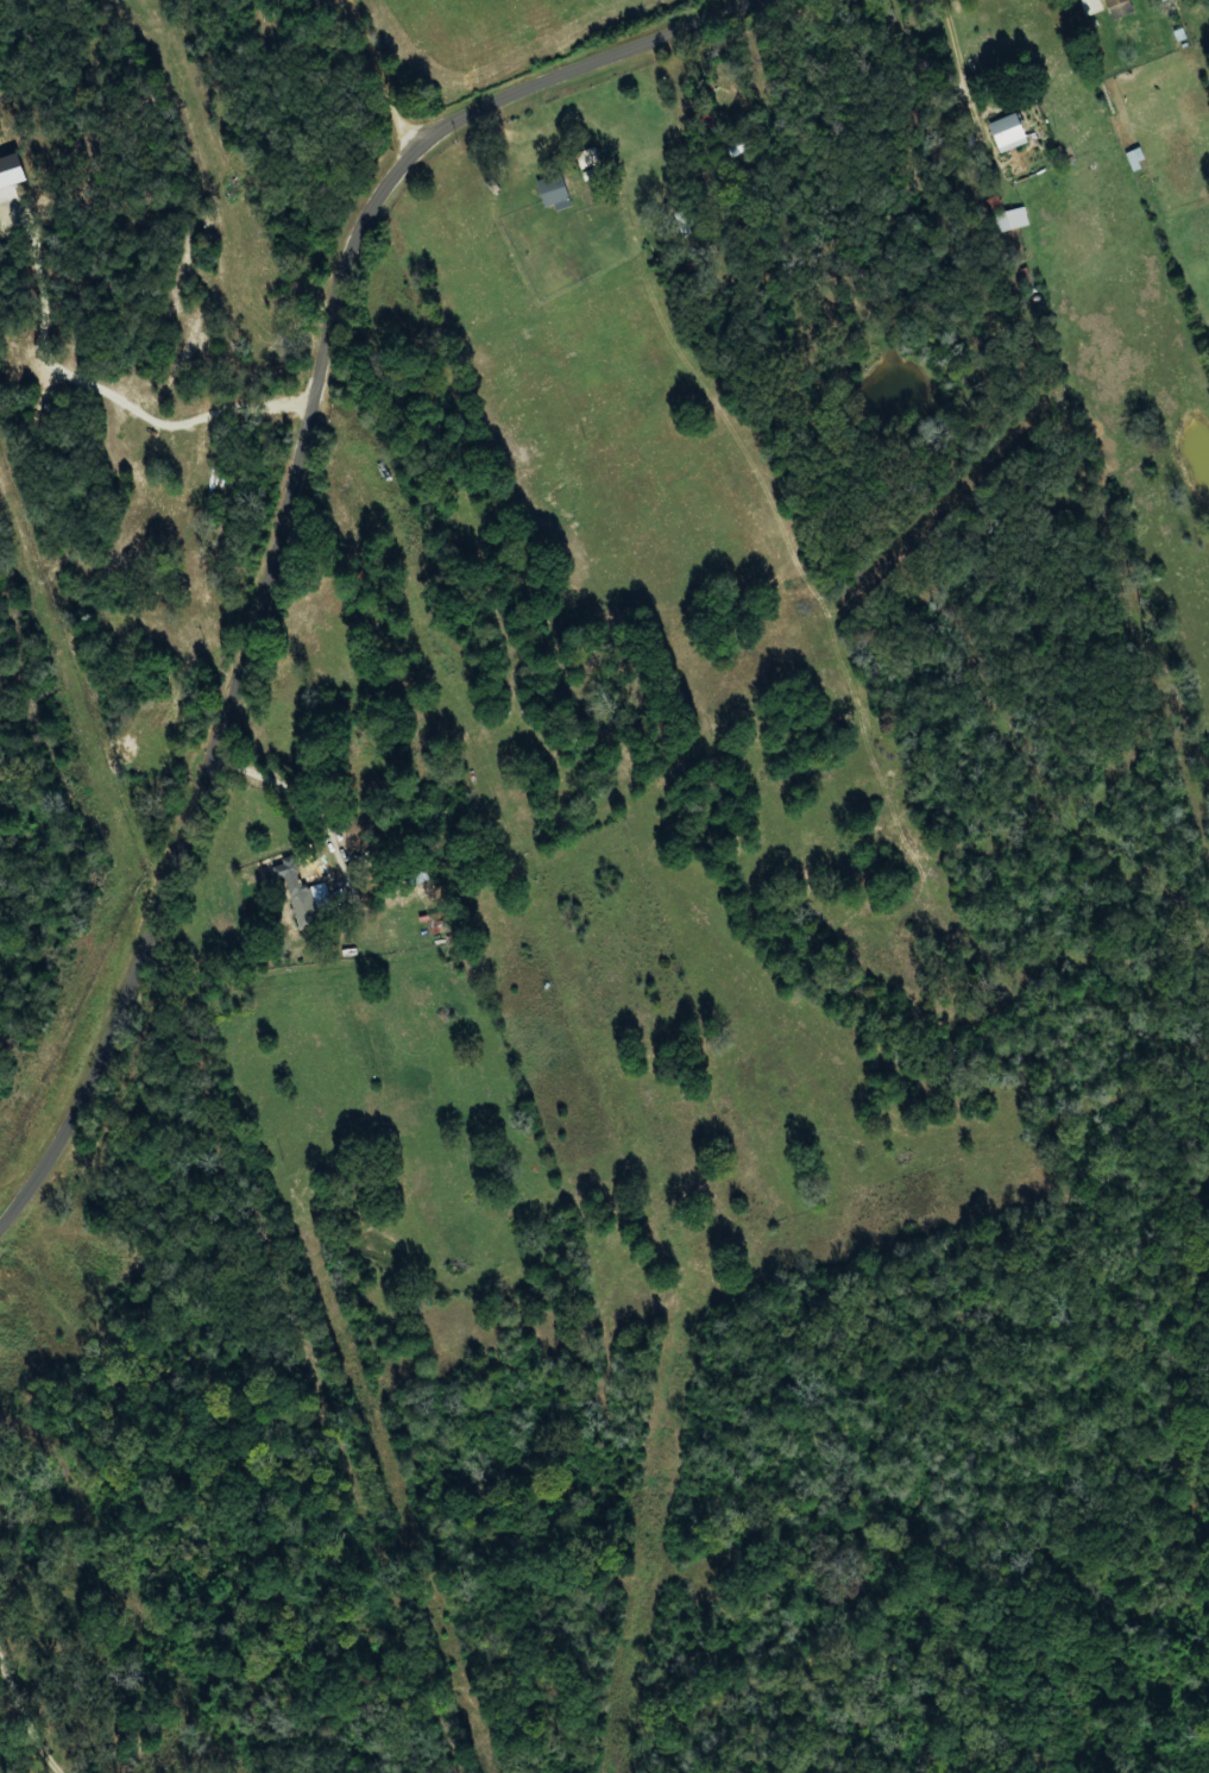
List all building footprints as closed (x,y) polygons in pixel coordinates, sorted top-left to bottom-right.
[(1108,11),(1103,0),(1081,0),(1089,18),(1108,11)] [(1110,9),(1131,5),(1130,0),(1108,0),(1110,9)] [(992,124),(1004,153),(1032,142),(1020,112),(992,124)] [(585,170),(604,163),(598,147),(579,154),(585,170)] [(1134,172),(1148,168),(1142,149),(1128,153),(1134,172)] [(23,156),(0,161),(0,189),(29,182),(23,156)] [(574,199),(566,174),(541,182),(549,207),(574,199)] [(302,928),(339,918),(328,883),(292,893),(302,928)]
